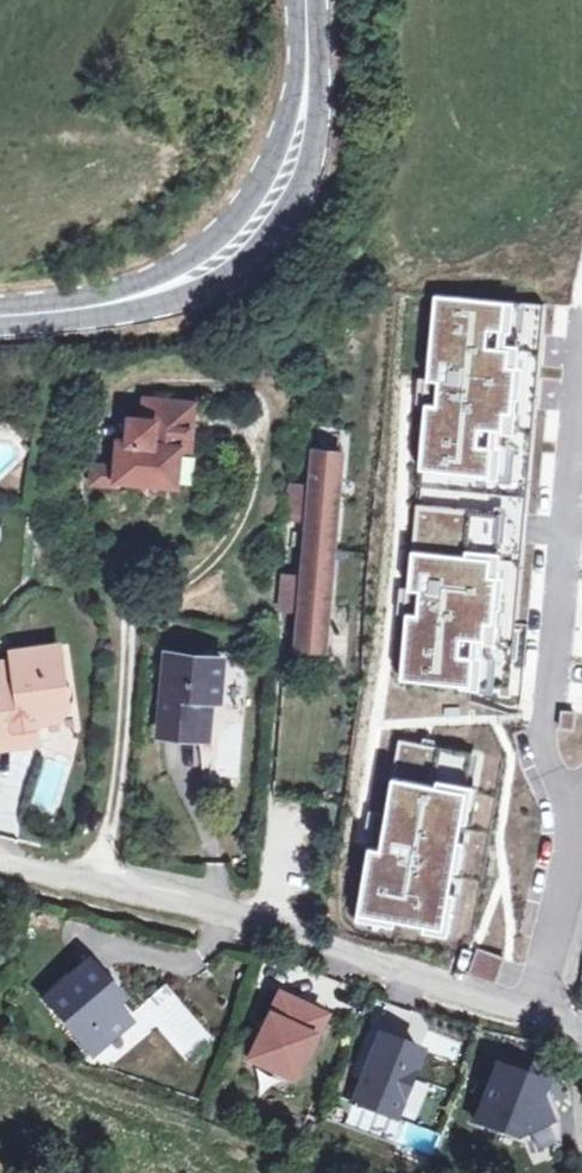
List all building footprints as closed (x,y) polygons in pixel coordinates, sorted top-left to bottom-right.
[(541,296),(422,285),(397,723),(355,917),(473,936),(500,761),(465,753),(472,687),(505,689),(541,296)] [(152,419),(154,398),(142,396),(140,417),(152,419)] [(192,402),(154,398),(152,419),(140,417),(128,415),(124,439),(118,439),(115,463),(114,476),(174,483),(179,447),(188,447),(192,402)] [(552,487),(561,401),(545,400),(536,485),(552,487)] [(343,456),(317,454),(314,489),(297,488),(295,517),(311,519),(306,580),(289,578),(287,608),(303,609),(300,647),(326,649),(343,456)] [(113,483),(114,476),(115,463),(90,460),(88,481),(113,483)] [(0,711),(0,745),(36,741),(33,721),(57,718),(66,705),(64,681),(50,670),(44,671),(41,646),(11,650),(11,659),(0,660),(0,709),(0,711)] [(244,725),(248,663),(168,654),(161,734),(200,738),(203,759),(213,760),(211,783),(238,786),(244,725)] [(86,964),(81,967),(38,998),(81,1059),(123,1028),(99,994),(105,990),(86,964)] [(322,1010),(272,991),(246,1061),(285,1076),(294,1053),(305,1057),(322,1010)] [(414,1047),(372,1032),(349,1099),(390,1113),(414,1047)] [(538,1078),(488,1063),(470,1122),(512,1135),(544,1117),(530,1091),(538,1078)]
